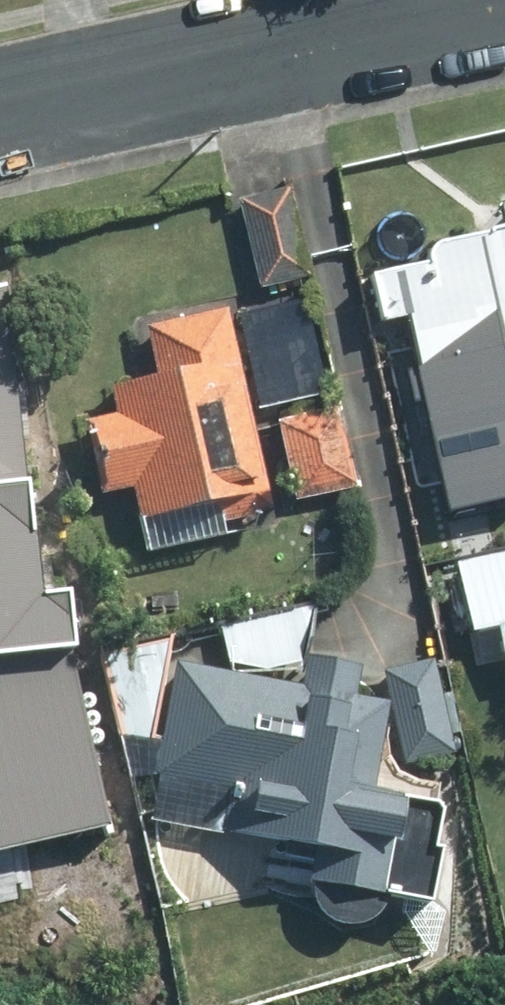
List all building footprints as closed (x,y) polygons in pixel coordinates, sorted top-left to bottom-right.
[(294,192),(246,203),(265,284),(312,275),(294,192)] [(492,348),(504,345),(504,236),(439,249),(427,268),(377,278),(386,322),(409,318),(416,349),(490,334),(492,348)] [(319,302),(242,315),(259,409),(335,396),(319,302)] [(277,510),(232,312),(157,328),(168,379),(120,390),(125,415),(97,422),(112,492),(142,485),(151,521),(231,503),(234,519),(277,510)] [(32,390),(0,393),(0,668),(96,659),(89,589),(60,591),(49,477),(40,478),(32,390)] [(342,412),(287,422),(302,498),(358,487),(342,412)] [(465,565),(478,630),(504,625),(504,557),(465,565)] [(156,743),(176,639),(107,654),(125,738),(156,743)] [(359,696),(365,667),(316,658),(311,686),(181,665),(163,772),(241,786),(233,830),(290,840),(289,853),(325,860),(321,883),(322,894),(326,904),(330,912),(338,919),(348,924),(360,925),(370,926),(380,921),(390,914),(392,907),(395,896),(411,799),(382,794),(396,719),(406,763),(458,753),(438,662),(386,674),(391,703),(359,696)]
